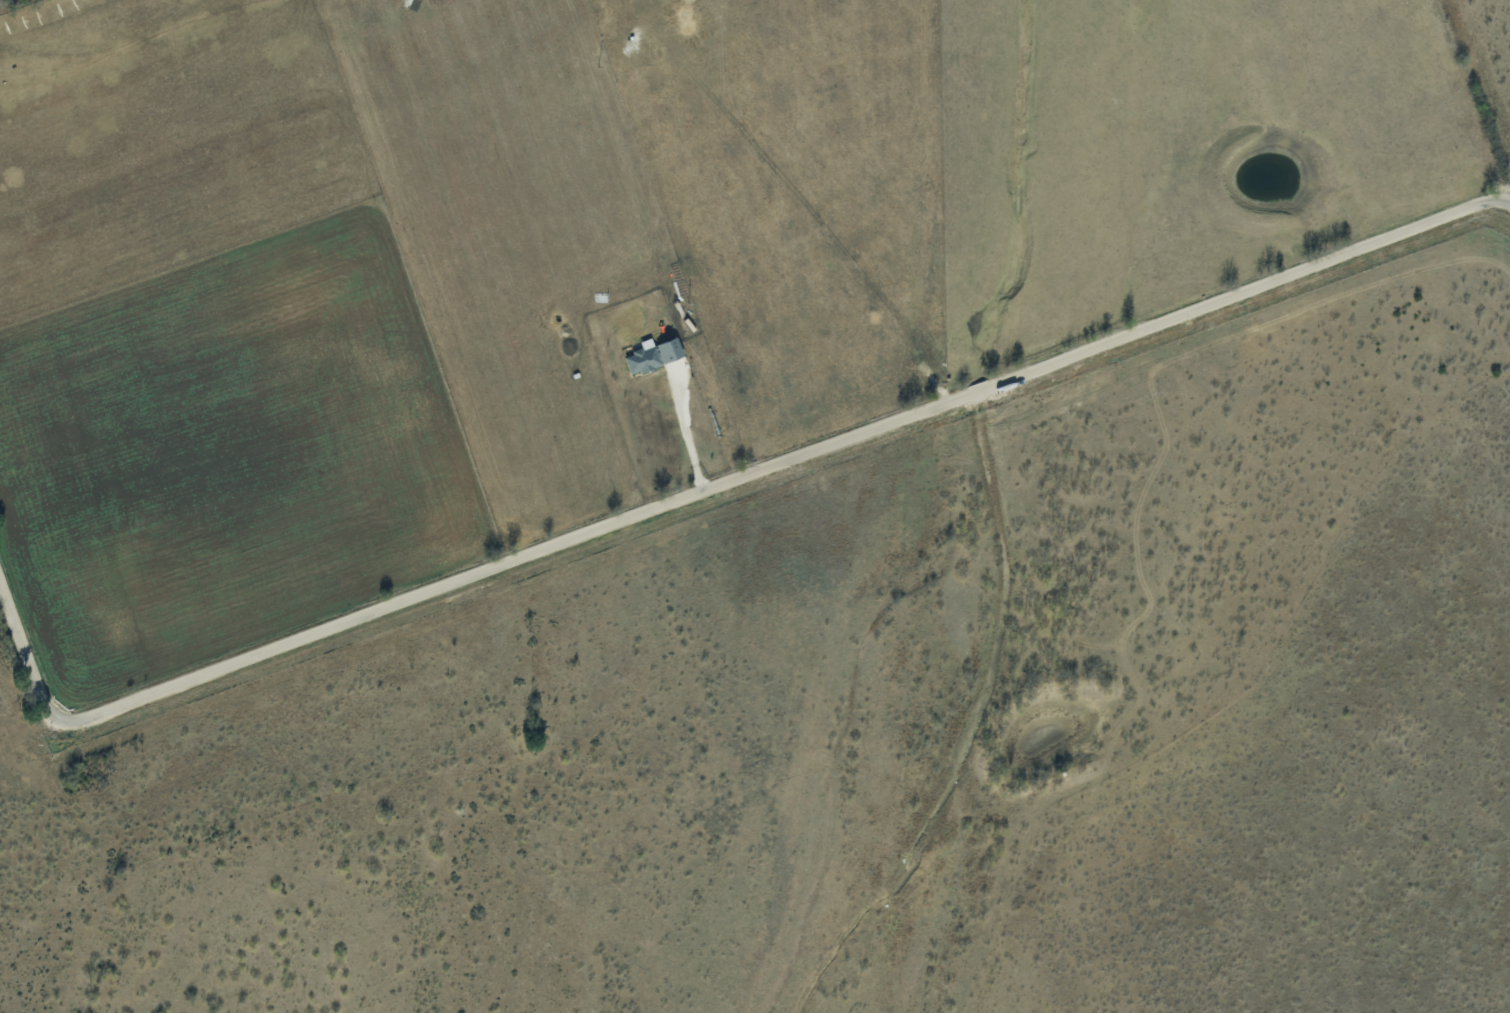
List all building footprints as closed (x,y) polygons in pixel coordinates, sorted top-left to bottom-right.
[(671,340),(655,346),(652,337),(641,342),(643,349),(625,355),(632,375),(678,359),(671,340)]
